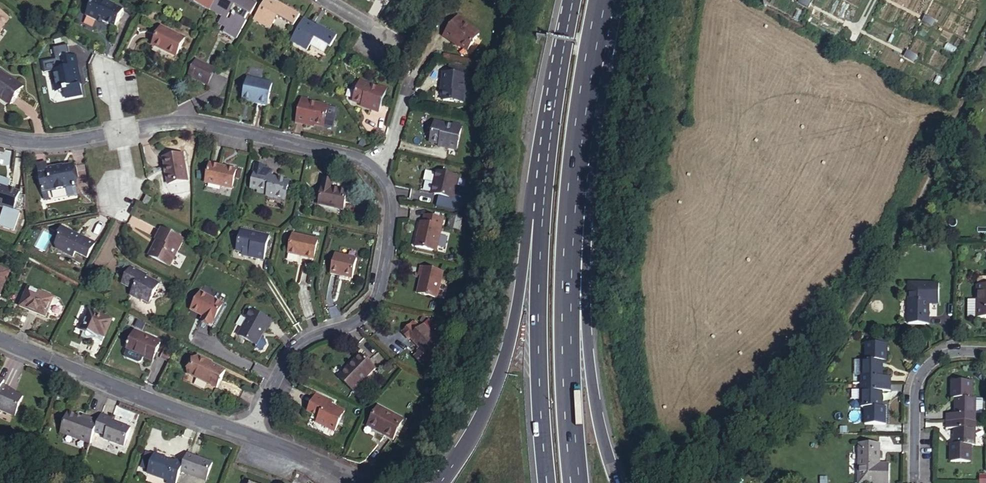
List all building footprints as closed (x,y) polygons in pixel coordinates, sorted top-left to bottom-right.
[(101,21),(113,27),(122,8),(105,0),(91,0),(84,15),(95,21),(96,18),(101,21)] [(208,11),(210,8),(214,0),(191,0),(208,11)] [(210,8),(217,12),(214,20),(221,23),(218,28),(234,37),(244,21),(242,19),(245,13),(247,14),(255,1),(253,0),(214,0),(210,8)] [(271,0),(263,0),(252,20),(267,29),(276,16),(291,25),(298,13),(278,1),(277,3),(271,0)] [(464,20),(456,15),(445,35),(452,39),(454,37),(462,42),(470,46),(480,29),(464,20)] [(314,24),(303,18),(289,42),(305,51),(309,45),(322,52),(326,47),(328,47),(336,34),(315,22),(314,24)] [(154,36),(166,42),(167,40),(174,43),(173,45),(177,46),(184,32),(160,21),(154,36)] [(55,91),(63,90),(66,89),(68,97),(82,94),(79,77),(77,77),(73,56),(58,59),(60,69),(51,71),(52,79),(53,79),(55,91)] [(196,56),(195,59),(209,66),(203,79),(207,81),(215,65),(196,56)] [(209,66),(195,59),(189,72),(203,79),(209,66)] [(468,75),(469,67),(451,64),(450,72),(468,75)] [(0,71),(0,98),(9,105),(23,85),(9,76),(8,76),(0,71)] [(471,84),(472,75),(468,75),(450,72),(445,72),(445,80),(447,80),(446,89),(446,99),(467,101),(468,83),(471,84)] [(245,76),(241,95),(249,97),(249,101),(265,104),(270,81),(245,76)] [(353,100),(362,104),(371,107),(370,110),(378,113),(380,107),(374,87),(359,81),(353,100)] [(385,92),(377,88),(374,87),(380,107),(385,92)] [(309,100),(300,98),(295,120),(304,122),(304,119),(313,121),(324,123),(328,104),(309,100)] [(465,124),(457,122),(438,118),(434,137),(443,139),(453,141),(452,144),(461,146),(465,124)] [(187,181),(182,153),(162,157),(167,184),(187,181)] [(69,185),(77,184),(73,161),(48,166),(49,168),(41,169),(44,187),(53,185),(53,188),(69,185)] [(238,167),(211,161),(207,181),(233,187),(238,167)] [(262,171),(271,172),(272,168),(271,166),(263,165),(264,162),(254,161),(248,185),(258,187),(262,171)] [(441,168),(438,182),(442,183),(440,192),(459,196),(463,173),(441,168)] [(271,172),(262,171),(258,187),(269,189),(268,192),(268,193),(286,197),(291,179),(271,174),(272,173),(271,172)] [(333,181),(324,180),(319,202),(343,207),(348,188),(332,184),(333,181)] [(10,185),(5,184),(0,182),(0,203),(16,209),(22,189),(10,185)] [(79,192),(77,184),(69,185),(71,194),(79,192)] [(49,189),(53,188),(53,185),(44,187),(46,197),(51,196),(49,189)] [(447,213),(427,209),(426,216),(424,216),(418,241),(440,246),(447,213)] [(75,234),(62,226),(57,235),(59,239),(56,246),(57,250),(73,258),(76,253),(87,258),(95,242),(83,236),(82,237),(80,236),(79,237),(75,235),(75,234)] [(237,248),(245,249),(251,250),(250,254),(265,257),(270,232),(242,226),(237,248)] [(183,238),(161,227),(155,238),(157,239),(155,244),(153,243),(148,255),(169,265),(183,238)] [(319,236),(293,230),(289,250),(315,256),(319,236)] [(357,254),(336,250),(331,270),(353,275),(357,254)] [(446,266),(424,261),(422,270),(424,271),(420,288),(440,292),(446,266)] [(1,296),(13,270),(0,264),(0,296),(1,296)] [(146,273),(131,265),(122,283),(134,289),(131,295),(141,300),(142,299),(149,303),(159,283),(150,278),(149,279),(144,276),(146,273)] [(906,320),(927,321),(928,300),(937,300),(937,280),(907,280),(906,320)] [(977,284),(976,299),(966,299),(966,317),(985,317),(985,284),(977,284)] [(53,298),(28,287),(20,305),(45,315),(53,298)] [(226,300),(202,289),(193,307),(204,313),(203,316),(214,322),(226,300)] [(273,318),(252,306),(247,314),(249,315),(240,332),(259,342),(267,325),(269,326),(273,318)] [(112,318),(90,309),(81,329),(98,336),(100,330),(105,332),(112,318)] [(446,340),(427,320),(413,334),(431,353),(446,340)] [(160,342),(137,330),(128,347),(151,359),(160,342)] [(857,360),(857,374),(857,384),(885,384),(885,377),(877,377),(878,362),(880,362),(880,343),(862,344),(861,360),(857,360)] [(381,365),(366,352),(344,375),(359,388),(381,365)] [(207,358),(197,353),(188,373),(216,386),(225,368),(207,360),(207,358)] [(857,374),(857,360),(848,360),(848,374),(857,374)] [(945,413),(944,419),(973,420),(973,398),(969,398),(970,380),(950,380),(950,398),(953,398),(953,413),(945,413)] [(0,387),(0,409),(15,415),(24,395),(9,388),(10,386),(2,382),(0,387)] [(885,384),(857,384),(856,407),(861,407),(860,424),(879,425),(880,407),(876,407),(877,391),(885,391),(885,384)] [(334,399),(319,391),(311,409),(323,414),(319,420),(330,425),(331,424),(338,427),(347,408),(338,404),(333,402),(334,399)] [(393,407),(394,404),(384,400),(377,421),(403,431),(409,413),(393,407)] [(411,410),(394,404),(393,407),(409,413),(411,410)] [(61,433),(89,443),(98,422),(92,420),(93,418),(84,415),(84,417),(69,411),(61,433)] [(99,423),(95,432),(106,436),(105,439),(123,446),(130,427),(113,421),(114,418),(102,414),(100,421),(99,423)] [(944,419),(944,427),(954,427),(953,441),(949,441),(949,459),(968,459),(969,443),(972,443),(973,420),(944,419)] [(98,422),(89,443),(91,444),(95,432),(99,423),(98,422)] [(857,479),(886,480),(886,458),(877,458),(877,438),(857,438),(857,479)] [(181,473),(185,462),(177,460),(176,462),(155,454),(148,471),(158,475),(157,477),(168,482),(172,482),(177,482),(181,473)] [(181,473),(182,473),(189,454),(188,454),(185,462),(181,473)] [(189,454),(182,473),(207,482),(214,463),(189,454)]
